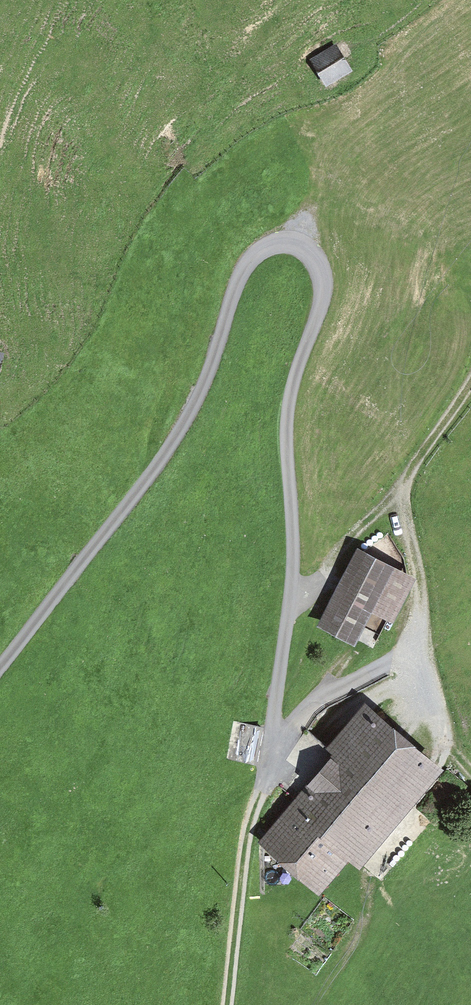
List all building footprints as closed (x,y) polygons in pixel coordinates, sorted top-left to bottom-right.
[(339,42),(313,57),(327,81),(353,67),(339,42)] [(413,574),(359,545),(320,618),(355,637),(373,603),(392,614),(413,574)] [(436,768),(367,709),(335,746),(342,752),(266,840),(315,882),(346,846),(359,857),(436,768)]
